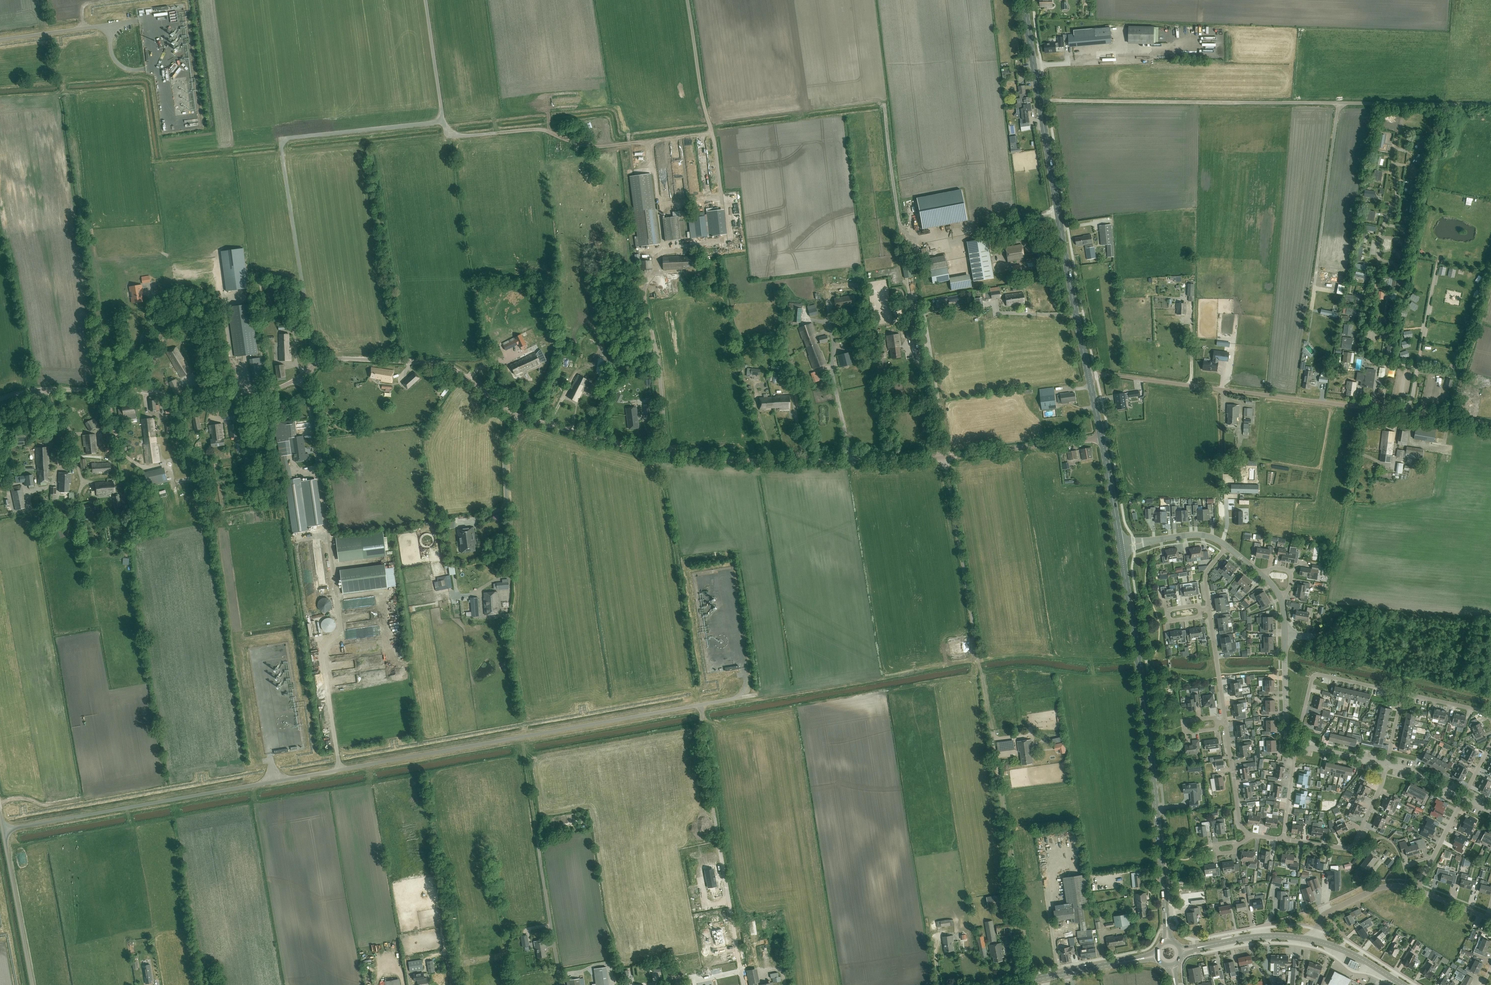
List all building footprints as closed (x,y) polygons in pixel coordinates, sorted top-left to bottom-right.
[(1128,43),(1154,43),(1154,26),(1128,26),(1128,43)] [(1096,44),(1112,43),(1110,27),(1095,29),(1084,30),(1074,31),(1075,35),(1068,35),(1069,46),(1096,44)] [(1064,47),(1063,37),(1058,38),(1058,43),(1055,43),(1045,44),(1045,53),(1056,52),(1056,47),(1064,47)] [(1026,105),(1031,104),(1030,97),(1026,98),(1025,93),(1026,93),(1025,89),(1025,86),(1018,87),(1019,90),(1020,94),(1021,94),(1021,98),(1020,98),(1021,103),(1016,104),(1016,108),(1019,108),(1019,106),(1022,106),(1022,108),(1027,108),(1026,105)] [(1019,106),(1019,108),(1016,108),(1017,114),(1018,115),(1020,115),(1020,118),(1022,118),(1022,120),(1023,120),(1023,123),(1029,123),(1029,118),(1027,118),(1026,113),(1028,112),(1028,111),(1032,111),(1031,104),(1026,105),(1027,108),(1022,108),(1022,106),(1019,106)] [(1383,135),(1382,143),(1393,143),(1393,135),(1383,135)] [(1373,180),(1381,181),(1383,171),(1375,170),(1373,180)] [(651,174),(630,177),(639,247),(660,244),(651,174)] [(922,229),(967,221),(961,191),(917,199),(922,229)] [(709,236),(724,234),(721,210),(707,212),(709,236)] [(1370,221),(1371,216),(1375,217),(1376,212),(1368,210),(1366,220),(1370,221)] [(665,241),(680,239),(678,216),(662,218),(665,241)] [(691,238),(707,236),(704,216),(689,218),(691,238)] [(1099,226),(1101,245),(1109,245),(1109,244),(1113,244),(1111,225),(1099,226)] [(1085,245),(1092,244),(1091,235),(1083,236),(1084,237),(1075,238),(1076,246),(1079,245),(1079,246),(1085,245)] [(973,282),(993,278),(987,238),(966,242),(973,282)] [(1027,264),(1028,268),(1035,266),(1034,262),(1037,262),(1036,254),(1026,255),(1025,253),(1023,254),(1022,244),(1005,247),(1008,262),(1026,258),(1027,264)] [(1092,244),(1085,245),(1085,248),(1087,259),(1096,258),(1095,250),(1093,250),(1093,247),(1092,247),(1092,244)] [(249,288),(243,248),(221,251),(227,291),(249,288)] [(947,268),(945,261),(944,255),(928,258),(930,271),(933,283),(949,280),(947,268)] [(682,269),(681,257),(681,256),(663,257),(663,270),(682,269)] [(681,257),(682,269),(683,269),(683,268),(694,267),(694,257),(681,257)] [(639,270),(652,270),(652,260),(639,261),(639,270)] [(910,265),(902,266),(905,278),(912,277),(910,265)] [(949,278),(949,280),(951,290),(971,287),(969,275),(949,278)] [(132,297),(132,300),(133,303),(138,302),(143,301),(142,300),(141,292),(142,291),(141,285),(133,287),(130,287),(130,288),(131,292),(130,292),(131,297),(132,297)] [(991,299),(1000,297),(999,288),(990,289),(990,291),(986,292),(987,299),(991,299)] [(1007,306),(1024,303),(1023,292),(1005,295),(1007,306)] [(835,308),(853,306),(855,305),(854,295),(834,298),(835,308)] [(958,296),(947,298),(947,296),(936,298),(937,307),(942,306),(942,307),(945,306),(945,305),(948,305),(948,302),(952,302),(959,300),(958,300),(958,296)] [(801,322),(802,304),(789,303),(788,325),(798,326),(799,322),(801,322)] [(1186,315),(1187,304),(1177,303),(1176,308),(1177,308),(1177,314),(1186,315)] [(235,357),(246,355),(258,354),(251,304),(228,307),(235,357)] [(815,305),(807,307),(810,316),(817,314),(815,305)] [(817,344),(814,334),(816,333),(812,323),(799,328),(803,340),(804,339),(807,347),(806,347),(806,348),(817,344)] [(907,339),(911,338),(912,344),(920,343),(919,337),(917,337),(915,325),(905,326),(907,339)] [(280,348),(279,348),(280,361),(291,360),(291,346),(289,346),(289,334),(279,334),(280,348)] [(518,344),(518,345),(519,348),(520,347),(522,350),(527,348),(526,345),(521,334),(514,337),(516,340),(518,344)] [(901,357),(899,346),(901,346),(899,334),(886,336),(888,349),(890,349),(891,358),(901,357)] [(1352,350),(1353,340),(1343,339),(1341,348),(1352,350)] [(518,344),(516,340),(504,346),(506,350),(518,344)] [(1394,345),(1386,343),(1385,347),(1387,347),(1386,356),(1392,357),(1393,357),(1394,345)] [(817,344),(806,348),(809,355),(808,356),(813,369),(826,364),(821,352),(820,352),(817,344)] [(183,358),(177,347),(167,353),(173,364),(181,378),(192,371),(184,357),(183,358)] [(1228,361),(1229,353),(1214,351),(1213,359),(1213,363),(1204,361),(1203,370),(1209,370),(1217,371),(1218,363),(1218,360),(1228,361)] [(850,365),(849,365),(853,364),(850,352),(837,356),(840,367),(844,366),(850,365)] [(1350,363),(1352,353),(1343,352),(1343,355),(1344,355),(1343,362),(1350,363)] [(527,370),(540,364),(535,353),(523,359),(510,365),(515,375),(526,369),(527,370)] [(278,381),(286,380),(284,364),(275,365),(278,381)] [(392,383),(392,382),(394,371),(372,368),(371,378),(382,379),(381,381),(392,383)] [(1365,387),(1373,388),(1375,370),(1367,369),(1365,387)] [(1315,385),(1316,384),(1316,382),(1316,381),(1315,380),(1311,380),(1313,372),(1305,371),(1304,379),(1303,388),(1310,389),(1310,385),(1314,386),(1315,385)] [(408,389),(420,378),(415,372),(403,383),(408,389)] [(583,391),(589,380),(578,375),(571,388),(573,389),(568,398),(577,402),(583,391)] [(1355,396),(1356,383),(1347,382),(1347,386),(1348,386),(1347,395),(1355,396)] [(1385,395),(1386,388),(1379,387),(1378,394),(1385,395)] [(1042,409),(1056,408),(1054,388),(1040,390),(1042,409)] [(617,393),(614,400),(619,403),(623,396),(617,393)] [(1069,403),(1069,402),(1076,401),(1075,393),(1070,394),(1070,393),(1061,394),(1062,404),(1069,403)] [(1126,408),(1124,393),(1115,395),(1116,406),(1117,406),(1118,409),(1126,408)] [(780,409),(790,409),(790,395),(779,396),(779,397),(772,397),(772,408),(779,407),(780,409)] [(156,405),(155,397),(150,397),(151,411),(159,410),(159,405),(156,405)] [(767,408),(772,408),(772,397),(760,398),(760,410),(767,410),(767,408)] [(1239,418),(1239,405),(1227,405),(1227,414),(1228,414),(1228,424),(1237,425),(1237,418),(1239,418)] [(223,417),(230,416),(229,407),(222,408),(223,417)] [(628,429),(639,427),(636,407),(626,408),(628,429)] [(124,419),(129,419),(136,418),(136,413),(124,415),(123,408),(118,408),(119,417),(124,416),(124,419)] [(1252,417),(1253,409),(1244,408),(1244,416),(1252,417)] [(94,418),(85,423),(90,431),(97,427),(97,424),(97,423),(94,418)] [(155,437),(156,437),(155,428),(154,418),(142,419),(143,429),(144,429),(145,437),(155,437)] [(280,456),(285,480),(291,479),(286,455),(291,454),(289,440),(289,438),(297,437),(294,420),(274,423),(277,443),(278,443),(280,456)] [(223,439),(222,430),(223,430),(222,424),(209,425),(210,434),(212,434),(213,439),(211,439),(212,447),(225,445),(224,439),(223,439)] [(231,437),(238,436),(237,428),(236,425),(229,426),(231,437)] [(1436,430),(1416,426),(1414,439),(1434,442),(1436,430)] [(1407,445),(1409,428),(1400,427),(1398,443),(1407,445)] [(1381,446),(1393,447),(1395,432),(1383,431),(1381,446)] [(96,453),(96,446),(96,445),(95,434),(82,435),(84,447),(86,446),(87,454),(96,453)] [(289,438),(289,440),(291,454),(291,455),(294,454),(295,461),(305,460),(304,454),(306,454),(303,436),(297,437),(289,438)] [(155,437),(145,437),(145,445),(144,445),(146,464),(160,462),(158,447),(157,447),(157,445),(156,437),(155,437)] [(1392,455),(1393,447),(1381,446),(1380,450),(1382,450),(1380,461),(1391,462),(1392,455)] [(49,470),(48,464),(49,464),(48,447),(36,448),(37,465),(37,464),(38,471),(49,470)] [(1083,460),(1092,458),(1091,453),(1092,452),(1091,447),(1081,449),(1083,460)] [(1406,448),(1405,456),(1422,459),(1423,451),(1406,448)] [(1069,460),(1078,459),(1076,450),(1068,452),(1069,460)] [(110,472),(110,463),(95,464),(95,463),(91,464),(92,473),(95,472),(95,474),(100,473),(100,471),(103,471),(103,473),(110,472)] [(46,482),(50,482),(50,479),(48,479),(47,476),(50,476),(49,470),(38,471),(38,475),(39,475),(40,485),(46,485),(46,482)] [(70,484),(71,483),(71,473),(59,473),(58,482),(60,482),(59,492),(68,492),(69,484),(70,484)] [(20,483),(24,482),(25,486),(29,485),(29,488),(34,487),(33,484),(34,484),(33,474),(23,475),(24,475),(19,476),(15,477),(16,483),(20,482),(20,483)] [(309,531),(308,527),(305,506),(302,481),(301,478),(291,479),(285,480),(293,533),(309,531)] [(302,481),(308,527),(321,525),(314,479),(302,481)] [(105,482),(107,493),(115,492),(113,481),(107,482),(105,482)] [(107,494),(107,493),(105,482),(95,483),(97,496),(107,494)] [(1231,484),(1231,493),(1259,493),(1255,493),(1255,485),(1259,485),(1231,484)] [(16,510),(25,508),(24,503),(25,503),(21,485),(11,488),(16,510)] [(1203,510),(1204,520),(1209,520),(1209,515),(1213,514),(1213,504),(1208,505),(1208,510),(1203,510)] [(1182,511),(1182,521),(1188,521),(1188,516),(1192,515),(1191,505),(1187,506),(1187,511),(1182,511)] [(1204,520),(1203,510),(1198,510),(1198,505),(1197,505),(1194,505),(1193,505),(1194,515),(1198,515),(1198,520),(1204,520)] [(1182,521),(1182,511),(1177,511),(1177,506),(1172,506),(1172,516),(1177,516),(1177,521),(1182,521)] [(1155,522),(1161,522),(1161,512),(1156,512),(1155,507),(1151,508),(1151,509),(1146,509),(1146,519),(1151,518),(1155,517),(1155,522)] [(1160,507),(1161,512),(1161,522),(1167,522),(1167,517),(1171,517),(1170,507),(1165,507),(1160,507)] [(1243,511),(1235,511),(1235,524),(1243,524),(1243,511)] [(476,542),(474,527),(458,529),(459,536),(461,546),(460,546),(461,553),(475,551),(475,544),(475,542),(476,542)] [(336,538),(338,558),(386,552),(384,532),(336,538)] [(1262,558),(1264,549),(1260,548),(1261,544),(1255,543),(1254,550),(1257,550),(1256,557),(1262,558)] [(1264,549),(1262,558),(1269,559),(1270,552),(1273,553),(1274,547),(1268,546),(1268,549),(1264,549)] [(1197,561),(1197,557),(1195,547),(1193,548),(1189,549),(1190,555),(1186,556),(1187,562),(1197,561)] [(1195,547),(1197,557),(1201,557),(1201,560),(1209,559),(1208,551),(1202,552),(1201,547),(1198,548),(1197,547),(1195,547)] [(1169,559),(1173,559),(1171,548),(1169,549),(1165,550),(1166,556),(1162,557),(1163,563),(1169,562),(1169,559)] [(1171,548),(1173,559),(1177,558),(1177,561),(1183,560),(1182,554),(1178,554),(1177,548),(1173,549),(1173,548),(1171,548)] [(1288,562),(1289,553),(1286,553),(1286,549),(1279,548),(1278,556),(1282,556),(1282,561),(1288,562)] [(1289,553),(1288,562),(1294,563),(1295,558),(1298,559),(1299,552),(1296,551),(1294,551),(1293,554),(1289,553)] [(1224,576),(1226,573),(1232,566),(1228,562),(1224,567),(1221,565),(1217,570),(1220,572),(1221,574),(1224,576)] [(1232,566),(1226,573),(1229,575),(1226,578),(1228,580),(1227,581),(1230,583),(1235,576),(1232,574),(1237,569),(1232,566)] [(1301,567),(1300,575),(1309,577),(1309,579),(1317,580),(1316,579),(1317,575),(1318,575),(1319,570),(1318,570),(1312,569),(1311,569),(1301,567)] [(385,568),(371,570),(373,590),(387,588),(385,568)] [(373,590),(371,570),(360,571),(363,591),(373,590)] [(363,591),(360,571),(341,574),(343,594),(363,591)] [(438,581),(435,582),(436,591),(453,588),(450,575),(437,578),(438,581)] [(1242,586),(1248,578),(1244,575),(1239,580),(1237,578),(1232,585),(1234,587),(1236,584),(1237,585),(1239,585),(1240,584),(1242,586)] [(1248,578),(1242,586),(1244,588),(1242,590),(1246,594),(1250,589),(1248,587),(1252,582),(1248,578)] [(1189,586),(1191,596),(1193,596),(1193,595),(1196,595),(1195,589),(1198,588),(1197,582),(1192,583),(1193,586),(1189,586)] [(1297,591),(1309,593),(1310,590),(1309,589),(1310,583),(1304,582),(1303,585),(1298,584),(1297,591)] [(1191,596),(1189,586),(1184,587),(1183,584),(1180,585),(1181,591),(1184,590),(1185,596),(1189,596),(1191,596)] [(1170,589),(1171,599),(1173,599),(1173,598),(1177,598),(1176,591),(1179,591),(1178,585),(1175,585),(1176,588),(1170,589)] [(1171,599),(1170,589),(1167,590),(1166,587),(1161,587),(1162,593),(1165,593),(1166,599),(1169,599),(1171,599)] [(1259,601),(1267,597),(1264,591),(1259,595),(1257,592),(1250,595),(1252,598),(1253,598),(1255,600),(1258,598),(1259,601)] [(1308,593),(1309,593),(1297,591),(1296,597),(1301,598),(1301,601),(1307,602),(1308,596),(1308,593)] [(498,597),(497,592),(484,593),(484,598),(485,615),(500,614),(498,597)] [(1215,598),(1216,605),(1225,603),(1224,597),(1228,597),(1227,594),(1221,595),(1221,597),(1215,598)] [(1267,597),(1259,601),(1262,607),(1260,608),(1262,610),(1267,607),(1266,605),(1270,602),(1267,597)] [(320,600),(319,600),(319,601),(318,602),(318,603),(318,604),(318,605),(318,606),(318,607),(318,608),(319,608),(319,609),(320,610),(321,611),(322,611),(322,612),(324,612),(325,612),(327,612),(328,611),(329,610),(330,610),(331,609),(331,608),(331,607),(332,607),(332,606),(332,605),(332,604),(332,603),(331,603),(331,602),(331,601),(330,600),(329,600),(329,599),(328,599),(327,598),(326,598),(325,598),(324,598),(323,598),(322,599),(321,599),(320,599),(320,600)] [(472,612),(479,612),(478,598),(470,598),(472,612)] [(1230,606),(1225,607),(1225,603),(1216,605),(1217,611),(1223,610),(1224,613),(1230,612),(1229,609),(1230,609),(1230,606)] [(1301,620),(1303,611),(1299,611),(1300,607),(1301,604),(1295,603),(1294,605),(1293,612),(1296,613),(1295,619),(1301,620)] [(1303,611),(1301,620),(1308,621),(1309,615),(1312,616),(1313,608),(1310,608),(1308,607),(1307,609),(1307,612),(1303,611)] [(1224,617),(1218,618),(1219,624),(1228,623),(1227,620),(1231,619),(1230,614),(1224,614),(1224,617)] [(1260,623),(1264,623),(1273,623),(1272,617),(1266,617),(1266,614),(1260,614),(1260,623)] [(326,632),(327,632),(328,633),(329,633),(330,632),(331,632),(332,632),(333,631),(334,630),(335,629),(335,628),(336,628),(336,627),(336,626),(336,625),(336,624),(336,623),(336,622),(335,622),(335,621),(334,620),(333,619),(332,619),(332,618),(331,618),(330,618),(329,618),(329,617),(328,618),(327,618),(326,618),(325,618),(325,619),(324,619),(323,620),(322,621),(322,622),(321,623),(321,624),(321,625),(321,626),(321,627),(321,628),(322,628),(322,629),(323,630),(324,631),(325,632),(326,632)] [(1232,626),(1228,626),(1228,623),(1219,624),(1220,631),(1226,630),(1227,632),(1233,632),(1232,626)] [(1266,630),(1273,629),(1273,623),(1264,623),(1264,627),(1260,627),(1260,633),(1267,632),(1266,630)] [(1195,628),(1197,637),(1200,637),(1200,640),(1206,639),(1205,633),(1202,633),(1201,627),(1197,628),(1197,627),(1195,628)] [(1191,638),(1197,637),(1195,628),(1193,628),(1190,629),(1190,635),(1187,636),(1188,642),(1191,641),(1191,638)] [(1174,641),(1177,640),(1176,630),(1174,631),(1170,632),(1171,638),(1168,638),(1169,644),(1174,644),(1174,641)] [(1176,630),(1177,640),(1181,640),(1181,643),(1186,642),(1185,636),(1182,636),(1182,630),(1178,631),(1178,630),(1176,630)] [(1227,637),(1221,638),(1222,644),(1231,643),(1230,640),(1234,639),(1233,633),(1227,634),(1227,637)] [(1264,643),(1273,643),(1273,637),(1267,637),(1267,634),(1259,634),(1259,637),(1260,637),(1261,640),(1264,640),(1264,643)] [(1236,642),(1231,643),(1222,644),(1223,650),(1229,649),(1229,652),(1236,651),(1235,649),(1237,648),(1236,642)] [(1267,649),(1273,649),(1273,643),(1264,643),(1261,643),(1261,652),(1267,652),(1267,649)] [(1263,686),(1265,686),(1274,686),(1274,680),(1268,680),(1268,677),(1259,677),(1259,681),(1262,680),(1263,686)] [(1239,688),(1239,689),(1241,688),(1240,685),(1243,684),(1243,679),(1237,680),(1237,683),(1231,683),(1232,689),(1239,688)] [(1339,696),(1342,686),(1341,686),(1341,688),(1338,687),(1338,685),(1336,685),(1335,686),(1333,695),(1336,696),(1336,700),(1338,700),(1339,696)] [(1274,686),(1265,686),(1263,686),(1263,691),(1259,691),(1259,695),(1269,694),(1269,691),(1274,691),(1274,686)] [(1341,701),(1344,702),(1345,698),(1347,687),(1347,689),(1343,688),(1344,686),(1342,686),(1339,696),(1342,697),(1341,701)] [(1351,699),(1353,688),(1353,690),(1349,690),(1350,688),(1347,687),(1345,698),(1348,698),(1347,702),(1350,703),(1351,699)] [(1239,688),(1232,689),(1229,690),(1230,696),(1237,695),(1237,698),(1243,697),(1242,691),(1239,691),(1239,689),(1239,688)] [(1357,700),(1359,690),(1359,692),(1355,691),(1356,689),(1353,688),(1351,699),(1354,700),(1353,704),(1356,704),(1357,700)] [(1363,702),(1365,691),(1364,693),(1361,692),(1361,690),(1359,690),(1357,700),(1360,701),(1359,705),(1362,706),(1363,702)] [(1365,691),(1363,702),(1366,702),(1365,706),(1368,707),(1368,703),(1369,703),(1371,694),(1367,693),(1367,692),(1365,691)] [(1196,710),(1195,702),(1199,701),(1198,694),(1192,695),(1193,699),(1187,700),(1188,703),(1187,703),(1187,706),(1188,706),(1189,710),(1196,710)] [(1214,701),(1213,695),(1203,696),(1204,702),(1203,702),(1204,706),(1210,705),(1211,708),(1215,707),(1214,701)] [(1266,706),(1275,706),(1275,700),(1269,700),(1269,697),(1261,697),(1261,700),(1266,700),(1266,706)] [(1324,699),(1316,697),(1314,702),(1327,705),(1328,703),(1324,702),(1324,699)] [(1234,704),(1235,710),(1242,709),(1244,709),(1247,708),(1246,702),(1246,699),(1240,700),(1240,703),(1234,704)] [(1275,706),(1266,706),(1266,711),(1262,711),(1262,715),(1269,714),(1269,711),(1275,711),(1275,706)] [(1376,712),(1380,713),(1391,715),(1389,715),(1390,711),(1391,712),(1392,709),(1390,709),(1381,707),(1381,710),(1377,710),(1376,712)] [(1438,720),(1441,710),(1435,708),(1434,714),(1431,713),(1430,719),(1433,720),(1433,718),(1438,720)] [(1242,712),(1242,709),(1235,710),(1232,710),(1233,716),(1240,715),(1240,719),(1246,718),(1245,711),(1242,712)] [(1441,710),(1438,720),(1438,723),(1446,724),(1446,723),(1448,717),(1445,717),(1446,711),(1441,710)] [(1311,719),(1323,722),(1324,720),(1320,719),(1321,715),(1312,713),(1311,719)] [(1390,718),(1391,715),(1380,713),(1379,716),(1376,715),(1375,718),(1379,719),(1389,721),(1388,721),(1388,717),(1390,718)] [(1449,723),(1452,724),(1453,726),(1457,727),(1460,714),(1454,713),(1453,718),(1451,718),(1449,723)] [(1460,714),(1457,727),(1463,728),(1463,726),(1466,727),(1467,721),(1465,721),(1466,715),(1460,714)] [(1263,720),(1263,726),(1266,726),(1275,726),(1275,720),(1269,720),(1269,717),(1262,717),(1262,720),(1263,720)] [(1419,721),(1415,721),(1404,718),(1406,719),(1405,722),(1403,722),(1403,724),(1413,726),(1414,723),(1418,724),(1419,721)] [(1389,723),(1389,721),(1379,719),(1378,722),(1374,721),(1374,724),(1378,725),(1388,727),(1386,726),(1387,723),(1389,723)] [(1474,732),(1483,728),(1481,723),(1475,725),(1474,723),(1472,724),(1469,725),(1470,728),(1471,727),(1474,732)] [(1417,727),(1413,726),(1403,724),(1405,725),(1404,728),(1402,728),(1402,730),(1412,732),(1413,729),(1417,730),(1417,727)] [(1386,729),(1388,729),(1388,727),(1378,725),(1377,728),(1373,727),(1373,730),(1376,731),(1387,733),(1385,732),(1386,729)] [(1275,726),(1266,726),(1267,731),(1262,731),(1262,735),(1270,734),(1270,731),(1275,731),(1275,726)] [(1483,728),(1474,732),(1474,733),(1472,734),(1474,739),(1475,738),(1476,741),(1481,739),(1482,738),(1481,736),(1486,734),(1483,728)] [(1245,736),(1245,730),(1238,731),(1235,731),(1236,737),(1243,736),(1243,739),(1249,739),(1248,735),(1245,736)] [(1416,733),(1412,732),(1402,730),(1403,731),(1403,734),(1401,734),(1400,736),(1411,738),(1412,735),(1415,736),(1416,733)] [(1385,735),(1386,735),(1387,733),(1376,731),(1376,734),(1372,733),(1371,736),(1375,736),(1386,739),(1384,738),(1385,735)] [(1361,736),(1353,734),(1350,745),(1355,747),(1357,742),(1361,742),(1361,740),(1361,736)] [(1415,739),(1411,738),(1400,736),(1402,736),(1401,740),(1400,739),(1399,742),(1410,744),(1410,741),(1414,742),(1415,739)] [(1263,740),(1264,746),(1267,746),(1276,746),(1276,740),(1270,740),(1270,737),(1262,737),(1262,741),(1263,740)] [(1033,754),(1031,739),(1017,741),(1019,752),(1020,752),(1022,765),(1032,763),(1031,754),(1033,754)] [(1216,751),(1216,748),(1219,748),(1218,739),(1204,741),(1205,749),(1210,749),(1210,752),(1216,751)] [(1186,754),(1197,753),(1197,748),(1200,748),(1199,740),(1193,741),(1193,745),(1185,746),(1186,754)] [(1247,751),(1249,750),(1249,745),(1252,744),(1251,741),(1245,742),(1246,745),(1239,746),(1240,751),(1247,751)] [(1064,742),(1054,745),(1055,749),(1060,748),(1061,753),(1066,752),(1064,742)] [(1413,745),(1410,744),(1399,742),(1401,742),(1400,746),(1398,745),(1398,748),(1400,748),(1399,751),(1405,752),(1405,749),(1408,750),(1409,747),(1413,748),(1413,745)] [(1465,753),(1474,758),(1477,752),(1472,750),(1473,747),(1468,745),(1467,744),(1465,748),(1467,749),(1465,753)] [(1267,746),(1264,746),(1264,751),(1262,751),(1262,755),(1270,754),(1270,751),(1276,751),(1276,746),(1267,746)] [(1426,765),(1431,756),(1428,754),(1430,751),(1428,749),(1426,753),(1422,761),(1425,762),(1424,764),(1426,765)] [(1432,768),(1437,758),(1434,757),(1435,753),(1433,752),(1431,756),(1426,765),(1427,764),(1430,765),(1430,767),(1432,768)] [(1467,760),(1472,763),(1474,758),(1465,753),(1463,758),(1462,757),(1461,760),(1466,763),(1467,760)] [(1437,771),(1442,761),(1439,760),(1441,756),(1438,755),(1437,758),(1432,768),(1433,766),(1436,768),(1435,770),(1437,771)] [(1444,758),(1442,761),(1437,771),(1438,769),(1441,771),(1440,772),(1442,773),(1443,772),(1447,764),(1444,762),(1446,759),(1444,758)] [(1245,768),(1240,768),(1240,774),(1249,773),(1249,770),(1250,770),(1251,769),(1250,767),(1256,766),(1256,762),(1244,764),(1245,768)] [(1275,769),(1276,769),(1276,772),(1284,773),(1285,767),(1278,766),(1278,763),(1271,762),(1271,765),(1273,765),(1273,767),(1275,769)] [(1329,775),(1332,764),(1326,762),(1325,767),(1321,766),(1320,769),(1320,773),(1329,775)] [(1456,771),(1465,775),(1468,770),(1463,768),(1464,765),(1459,763),(1458,765),(1459,766),(1456,771)] [(1298,777),(1298,778),(1308,780),(1309,780),(1310,771),(1304,770),(1304,773),(1299,773),(1298,777)] [(1463,781),(1465,775),(1456,771),(1454,776),(1453,775),(1451,778),(1457,781),(1458,778),(1463,781)] [(1283,779),(1284,773),(1276,772),(1275,777),(1268,776),(1268,779),(1276,780),(1276,777),(1283,779)] [(1249,773),(1240,774),(1241,779),(1248,778),(1249,781),(1255,780),(1255,777),(1252,778),(1252,776),(1251,775),(1249,775),(1249,773)] [(1219,777),(1218,774),(1212,774),(1213,779),(1215,778),(1216,790),(1224,789),(1223,777),(1219,777)] [(1309,780),(1308,780),(1298,778),(1297,784),(1302,784),(1302,787),(1308,788),(1308,785),(1310,785),(1311,780),(1309,780)] [(1490,788),(1490,785),(1490,779),(1489,778),(1488,780),(1483,778),(1481,783),(1490,788)] [(1357,788),(1359,789),(1369,793),(1371,788),(1365,786),(1366,783),(1360,780),(1357,788)] [(1249,786),(1242,787),(1243,793),(1252,792),(1254,791),(1254,786),(1256,785),(1255,782),(1249,783),(1249,786)] [(1270,791),(1282,792),(1282,786),(1275,785),(1276,782),(1269,782),(1269,785),(1271,785),(1270,791)] [(1414,798),(1419,788),(1416,786),(1417,784),(1415,783),(1414,785),(1411,783),(1409,787),(1406,785),(1402,794),(1405,795),(1405,794),(1414,798)] [(1487,793),(1490,788),(1481,783),(1478,788),(1483,791),(1482,793),(1487,796),(1488,793),(1487,793)] [(1197,792),(1196,784),(1187,785),(1187,784),(1184,784),(1184,785),(1183,785),(1184,793),(1191,792),(1192,801),(1189,801),(1190,808),(1199,807),(1198,800),(1197,800),(1196,792),(1197,792)] [(1419,788),(1414,798),(1422,803),(1422,804),(1424,805),(1428,797),(1426,796),(1428,792),(1425,791),(1426,789),(1423,787),(1422,789),(1419,788)] [(1369,793),(1359,789),(1358,791),(1356,790),(1353,795),(1359,798),(1360,795),(1366,798),(1368,793),(1369,793)] [(1296,798),(1305,799),(1310,800),(1310,797),(1307,796),(1308,791),(1301,790),(1301,793),(1296,793),(1296,794),(1295,796),(1296,797),(1295,797),(1295,798),(1296,798)] [(1281,798),(1282,792),(1270,791),(1269,796),(1267,796),(1267,799),(1275,800),(1276,797),(1281,798)] [(1252,792),(1243,793),(1244,798),(1251,797),(1251,800),(1258,799),(1257,796),(1253,797),(1252,792)] [(1385,797),(1383,801),(1393,806),(1396,808),(1399,803),(1397,802),(1399,799),(1393,797),(1391,800),(1385,797)] [(1304,803),(1305,799),(1296,798),(1295,799),(1294,801),(1295,802),(1294,804),(1300,804),(1299,807),(1305,808),(1306,803),(1304,803)] [(1351,807),(1361,811),(1363,807),(1357,804),(1358,801),(1352,798),(1350,803),(1352,804),(1351,807)] [(1435,808),(1445,813),(1446,811),(1444,810),(1445,807),(1442,805),(1444,803),(1436,799),(1435,802),(1436,803),(1434,807),(1435,808)] [(1383,802),(1381,806),(1387,809),(1386,812),(1391,815),(1393,812),(1394,813),(1396,808),(1393,806),(1383,801),(1383,802)] [(1263,818),(1264,812),(1265,807),(1262,807),(1261,813),(1258,812),(1257,816),(1255,816),(1253,824),(1259,825),(1260,818),(1263,818)] [(1361,812),(1361,811),(1351,807),(1349,810),(1347,809),(1345,814),(1351,816),(1352,813),(1358,816),(1360,811),(1361,812)] [(1444,815),(1445,813),(1435,808),(1433,812),(1431,811),(1430,814),(1437,818),(1439,815),(1442,817),(1443,814),(1444,815)] [(1271,827),(1272,818),(1269,818),(1269,816),(1267,816),(1267,813),(1264,812),(1263,818),(1266,819),(1265,826),(1271,827)] [(1374,820),(1385,824),(1386,821),(1388,822),(1390,817),(1384,815),(1383,818),(1377,815),(1374,820)] [(1462,821),(1473,827),(1472,826),(1474,822),(1476,823),(1478,820),(1470,816),(1469,819),(1466,817),(1464,820),(1463,820),(1462,821)] [(1425,825),(1436,831),(1434,830),(1436,825),(1433,824),(1434,821),(1427,817),(1425,820),(1427,821),(1425,825)] [(1338,820),(1344,832),(1349,830),(1345,822),(1342,823),(1340,819),(1338,820)] [(1218,823),(1217,820),(1212,821),(1212,827),(1216,826),(1217,834),(1224,833),(1224,827),(1225,827),(1224,822),(1218,823)] [(1339,835),(1344,832),(1338,820),(1336,821),(1338,825),(1335,827),(1339,835)] [(1383,827),(1385,824),(1374,820),(1375,820),(1373,825),(1379,827),(1377,830),(1383,833),(1385,828),(1383,827)] [(1319,821),(1318,823),(1317,836),(1322,837),(1323,833),(1324,834),(1327,835),(1328,829),(1322,828),(1323,822),(1319,821)] [(1471,831),(1473,827),(1462,821),(1462,822),(1459,828),(1464,830),(1464,831),(1471,835),(1473,832),(1471,831)] [(1199,827),(1196,827),(1197,833),(1199,833),(1200,837),(1207,835),(1207,831),(1206,829),(1210,829),(1209,822),(1205,822),(1202,823),(1202,826),(1199,827)] [(1435,833),(1436,831),(1425,825),(1426,826),(1424,830),(1422,829),(1420,834),(1427,838),(1429,833),(1433,835),(1434,832),(1435,833)] [(1490,841),(1490,835),(1490,834),(1490,832),(1489,831),(1488,833),(1485,832),(1483,835),(1481,834),(1477,842),(1479,843),(1480,842),(1488,847),(1490,841)] [(1453,839),(1464,845),(1463,844),(1465,840),(1467,841),(1468,838),(1461,834),(1459,837),(1456,836),(1455,838),(1454,838),(1453,839)] [(1411,846),(1413,855),(1420,853),(1419,849),(1426,847),(1423,840),(1422,839),(1414,841),(1415,844),(1411,846)] [(1462,849),(1464,845),(1453,839),(1453,840),(1455,841),(1453,845),(1456,847),(1454,849),(1462,853),(1463,850),(1462,849)] [(1413,855),(1411,846),(1407,847),(1406,844),(1400,845),(1403,854),(1406,853),(1407,856),(1413,855)] [(1250,852),(1243,851),(1242,861),(1249,861),(1249,867),(1256,868),(1257,860),(1254,859),(1254,852),(1250,852)] [(1272,869),(1273,861),(1269,861),(1270,852),(1262,851),(1261,861),(1266,862),(1265,868),(1272,869)] [(1373,864),(1377,859),(1370,853),(1364,861),(1365,861),(1361,866),(1367,872),(1373,864)] [(665,858),(666,863),(695,858),(694,854),(665,858)] [(1290,855),(1282,854),(1281,862),(1287,863),(1287,864),(1290,864),(1290,869),(1297,870),(1298,863),(1293,862),(1294,855),(1290,855)] [(1315,858),(1309,858),(1308,863),(1309,863),(1314,864),(1313,867),(1318,868),(1317,870),(1323,870),(1324,863),(1319,863),(1320,859),(1315,858)] [(1467,859),(1467,858),(1464,858),(1462,866),(1465,866),(1465,865),(1469,866),(1471,859),(1467,859)] [(1234,864),(1233,861),(1223,863),(1224,871),(1234,869),(1234,871),(1240,870),(1239,863),(1234,864)] [(1215,869),(1215,864),(1204,865),(1205,874),(1212,873),(1213,876),(1220,875),(1219,868),(1215,869)] [(1448,876),(1449,873),(1448,873),(1444,871),(1445,870),(1438,868),(1437,875),(1440,876),(1440,877),(1441,878),(1440,881),(1446,882),(1448,876)] [(1339,886),(1341,886),(1340,878),(1340,870),(1330,871),(1330,872),(1326,872),(1326,878),(1331,878),(1331,890),(1339,890),(1339,886)] [(1451,884),(1452,880),(1456,881),(1457,875),(1455,875),(1456,873),(1449,871),(1448,873),(1449,873),(1448,876),(1446,882),(1451,884)] [(714,886),(717,886),(716,880),(716,879),(715,880),(715,877),(716,877),(715,877),(714,874),(714,872),(712,873),(711,873),(709,873),(708,873),(705,874),(707,882),(708,888),(710,887),(711,887),(711,886),(713,886),(713,887),(714,886)] [(1141,886),(1140,872),(1131,873),(1132,879),(1132,887),(1141,886)] [(1055,921),(1071,918),(1072,923),(1085,921),(1082,905),(1090,904),(1086,874),(1063,877),(1067,903),(1055,905),(1056,910),(1054,910),(1055,921)] [(1460,886),(1465,888),(1467,881),(1468,876),(1462,875),(1460,880),(1461,881),(1460,886)] [(1271,884),(1274,885),(1280,886),(1282,878),(1273,876),(1271,884)] [(1306,903),(1316,900),(1313,891),(1316,890),(1316,888),(1320,887),(1317,878),(1309,881),(1310,883),(1308,884),(1309,887),(1301,889),(1306,903)] [(1467,881),(1465,888),(1471,889),(1472,884),(1475,884),(1476,881),(1472,880),(1471,882),(1467,881)] [(1292,910),(1292,901),(1289,901),(1289,897),(1285,897),(1285,891),(1278,891),(1277,899),(1281,899),(1280,910),(1289,910),(1292,910)] [(1147,916),(1146,902),(1147,902),(1146,893),(1135,894),(1136,907),(1138,907),(1139,916),(1147,916)] [(989,907),(1008,903),(1006,894),(987,897),(989,907)] [(1255,896),(1255,894),(1248,896),(1249,903),(1253,903),(1254,908),(1263,906),(1262,900),(1263,899),(1264,895),(1255,896)] [(1238,911),(1247,909),(1245,903),(1246,903),(1245,898),(1241,899),(1242,903),(1236,904),(1238,911)] [(1225,906),(1224,901),(1220,902),(1221,907),(1219,907),(1220,914),(1231,912),(1230,905),(1225,906)] [(1198,923),(1196,914),(1199,913),(1199,907),(1190,909),(1190,912),(1187,913),(1188,917),(1189,924),(1198,923)] [(1356,916),(1361,913),(1359,909),(1349,914),(1349,915),(1345,917),(1349,925),(1354,923),(1352,917),(1355,915),(1356,916)] [(1439,912),(1422,909),(1420,917),(1435,920),(1435,922),(1437,922),(1439,912)] [(1115,927),(1130,925),(1128,914),(1114,916),(1115,927)] [(1368,930),(1367,928),(1368,928),(1371,926),(1373,924),(1369,918),(1367,920),(1360,924),(1362,928),(1358,931),(1363,938),(1368,935),(1366,932),(1368,931),(1368,930)] [(1417,933),(1421,920),(1418,919),(1415,929),(1413,929),(1412,932),(1417,933)] [(997,943),(996,940),(993,920),(985,922),(989,942),(989,945),(992,957),(993,956),(994,962),(1003,960),(1002,957),(1004,957),(1001,943),(997,943)] [(1450,931),(1451,926),(1461,929),(1460,933),(1465,934),(1467,926),(1448,922),(1447,930),(1450,931)] [(1009,927),(1009,924),(996,926),(998,934),(1010,933),(1014,932),(1013,926),(1009,927)] [(1379,949),(1384,945),(1379,940),(1385,935),(1383,933),(1389,928),(1386,924),(1381,929),(1383,931),(1376,938),(1377,939),(1373,942),(1379,949)] [(716,945),(714,945),(715,948),(715,946),(724,944),(725,946),(722,929),(712,931),(713,935),(714,935),(716,945)] [(1092,932),(1086,933),(1087,936),(1088,941),(1087,941),(1088,945),(1089,957),(1096,956),(1095,944),(1090,944),(1089,941),(1093,941),(1092,932)] [(1397,953),(1399,950),(1396,948),(1398,944),(1394,943),(1398,935),(1395,933),(1391,942),(1393,943),(1390,950),(1389,953),(1395,956),(1397,953)] [(981,958),(988,957),(983,934),(977,935),(981,958)] [(954,951),(953,942),(954,942),(953,935),(943,937),(943,943),(944,943),(945,952),(954,951)] [(1125,944),(1124,935),(1114,937),(1114,936),(1106,937),(1108,948),(1114,947),(1114,946),(1125,944)] [(1083,936),(1079,936),(1079,937),(1080,942),(1083,942),(1084,945),(1083,945),(1083,948),(1081,949),(1082,958),(1089,957),(1088,945),(1087,941),(1088,941),(1087,936),(1083,937),(1083,936)] [(1481,944),(1488,947),(1490,941),(1484,939),(1485,938),(1479,936),(1478,938),(1483,940),(1481,944)] [(546,956),(545,949),(546,948),(545,939),(534,941),(535,950),(537,950),(538,958),(546,956)] [(1414,949),(1417,945),(1419,946),(1421,943),(1416,940),(1411,948),(1414,949)] [(760,946),(762,956),(772,954),(769,944),(760,946)] [(1486,952),(1488,947),(1481,944),(1480,947),(1476,946),(1474,952),(1481,955),(1482,950),(1486,952)] [(1074,953),(1073,947),(1069,948),(1069,947),(1061,949),(1063,962),(1069,961),(1069,956),(1071,956),(1070,954),(1074,953)] [(1472,957),(1473,953),(1461,949),(1460,953),(1461,953),(1459,957),(1463,958),(1464,955),(1465,954),(1472,957)] [(1438,956),(1440,958),(1442,955),(1433,950),(1428,958),(1434,962),(1438,956)] [(1418,963),(1415,962),(1415,963),(1412,961),(1415,955),(1411,953),(1408,959),(1404,965),(1412,969),(1414,966),(1417,967),(1418,963)] [(1249,965),(1248,963),(1252,962),(1251,956),(1238,958),(1240,965),(1242,971),(1242,974),(1249,972),(1248,966),(1249,965)] [(1274,975),(1276,975),(1279,975),(1279,968),(1279,965),(1280,956),(1271,956),(1271,963),(1274,963),(1274,975)] [(1279,965),(1285,966),(1285,963),(1288,963),(1288,956),(1280,956),(1279,965)] [(1473,965),(1480,969),(1483,964),(1477,961),(1478,958),(1474,957),(1473,960),(1475,961),(1473,965)] [(1293,967),(1293,968),(1292,968),(1290,984),(1298,984),(1299,968),(1298,968),(1298,967),(1298,959),(1293,959),(1293,967)] [(1359,963),(1351,959),(1348,966),(1356,970),(1359,963)] [(410,972),(424,969),(422,960),(408,962),(410,972)] [(1235,969),(1233,961),(1226,963),(1226,967),(1225,967),(1227,973),(1230,972),(1231,977),(1239,975),(1238,968),(1235,969)] [(1311,980),(1316,964),(1310,962),(1307,969),(1308,969),(1306,974),(1308,974),(1306,978),(1311,980)] [(1432,969),(1434,966),(1429,963),(1426,968),(1422,974),(1430,979),(1434,971),(1434,970),(1432,969)] [(143,965),(144,973),(146,984),(152,983),(151,981),(153,980),(151,971),(150,964),(149,964),(149,965),(143,966),(143,965)] [(1219,972),(1218,964),(1210,966),(1212,976),(1219,975),(1220,980),(1224,979),(1223,972),(1219,972)] [(1316,964),(1311,980),(1315,981),(1316,976),(1318,977),(1319,973),(1320,973),(1322,966),(1316,964)] [(1478,974),(1480,969),(1473,965),(1471,969),(1467,967),(1466,969),(1471,972),(1472,971),(1478,974)] [(607,967),(594,969),(596,984),(609,984),(607,967)] [(1190,982),(1202,980),(1199,967),(1188,969),(1190,979),(1189,979),(1190,982)] [(1457,974),(1456,977),(1461,981),(1465,975),(1457,970),(1455,973),(1457,974)] [(723,974),(725,984),(742,984),(739,971),(723,974)] [(1351,979),(1335,971),(1328,984),(1330,984),(1348,984),(1351,979)] [(427,983),(426,978),(424,978),(424,973),(413,975),(414,980),(417,980),(418,984),(427,983)] [(1440,984),(1447,984),(1449,982),(1450,980),(1445,977),(1440,984)]
